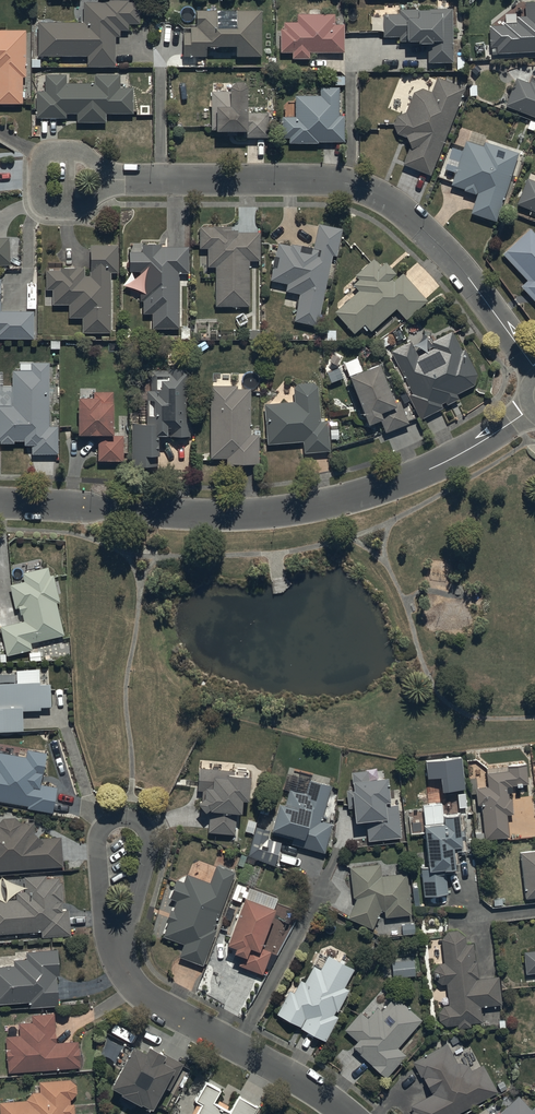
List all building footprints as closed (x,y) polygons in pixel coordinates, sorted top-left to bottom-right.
[(38,20),(38,56),(87,56),(87,66),(116,66),(116,36),(120,36),(120,29),(129,29),(129,23),(140,23),(140,1),(129,1),(129,0),(83,0),(83,20),(38,20)] [(488,25),(490,46),(496,46),(496,53),(534,50),(534,1),(524,1),(524,15),(516,15),(516,21),(503,22),(503,25),(488,25)] [(398,12),(381,13),(381,37),(398,36),(398,41),(405,41),(405,40),(416,39),(416,42),(427,42),(427,62),(452,62),(451,8),(398,9),(398,12)] [(189,31),(182,31),(182,55),(204,55),(204,45),(234,45),(234,56),(260,56),(261,9),(234,9),(234,27),(216,27),(216,9),(194,9),(194,24),(195,24),(195,26),(189,26),(189,31)] [(334,13),(295,13),(295,21),(282,21),(282,28),(279,28),(279,52),(291,52),(291,58),(308,58),(308,52),(343,52),(343,23),(334,23),(334,13)] [(0,29),(0,102),(23,102),(23,76),(26,76),(26,29),(0,29)] [(45,90),(37,90),(37,117),(66,117),(66,112),(77,112),(77,121),(106,121),(106,112),(134,112),(134,86),(120,86),(120,73),(95,73),(95,82),(67,82),(67,73),(45,73),(45,90)] [(405,137),(409,146),(402,163),(429,174),(464,87),(436,76),(430,91),(421,88),(412,91),(404,112),(396,115),(392,124),(396,133),(405,137)] [(505,104),(534,116),(534,83),(529,80),(528,83),(516,78),(505,104)] [(226,90),(210,91),(210,129),(213,129),(213,130),(242,130),(242,137),(267,136),(267,112),(244,112),(244,86),(239,81),(232,81),(226,85),(226,90)] [(293,116),(281,116),(280,138),(288,138),(288,142),(317,142),(317,141),(343,141),(343,115),(338,115),(338,86),(318,86),(318,94),(293,94),(293,116)] [(474,194),(475,192),(476,193),(470,212),(495,221),(517,153),(483,142),(482,146),(464,140),(450,184),(463,189),(462,190),(474,194)] [(526,177),(515,204),(534,211),(534,181),(526,177)] [(289,245),(276,242),(268,280),(285,284),(284,291),(298,294),(292,321),(316,326),(331,255),(335,256),(341,229),(317,224),(312,248),(290,243),(289,245)] [(212,227),(198,227),(198,248),(206,248),(206,267),(213,267),(213,307),(249,307),(249,261),(259,261),(259,231),(237,231),(237,229),(229,229),(229,226),(212,226),(212,227)] [(501,253),(526,280),(519,286),(534,302),(534,234),(529,228),(501,253)] [(11,264),(9,236),(0,236),(0,264),(11,264)] [(141,251),(128,251),(128,270),(139,271),(139,301),(142,301),(142,314),(151,313),(151,328),(178,328),(178,273),(187,273),(187,246),(160,246),(160,244),(141,244),(141,251)] [(116,245),(89,245),(89,275),(83,275),(83,267),(58,267),(58,270),(44,269),(44,289),(51,289),(51,304),(67,304),(67,317),(81,317),(81,331),(109,332),(109,272),(116,272),(116,245)] [(357,290),(333,312),(353,333),(363,323),(369,330),(395,307),(405,318),(425,300),(401,273),(392,281),(389,278),(395,273),(384,261),(379,265),(372,258),(353,275),(356,279),(351,284),(357,290)] [(34,337),(34,310),(1,310),(1,278),(0,278),(0,338),(34,337)] [(412,394),(408,396),(420,418),(441,408),(439,403),(445,400),(446,403),(457,398),(455,394),(473,385),(477,374),(464,349),(461,350),(451,331),(430,341),(433,347),(417,355),(410,341),(390,351),(412,394)] [(31,361),(31,369),(12,369),(12,405),(0,404),(0,440),(0,443),(15,443),(15,440),(25,440),(25,444),(33,444),(33,453),(57,453),(57,426),(49,426),(49,361),(31,361)] [(392,403),(377,363),(346,375),(365,425),(379,419),(384,432),(408,423),(399,400),(392,403)] [(144,423),(130,422),(130,466),(157,466),(157,451),(155,451),(155,435),(188,435),(188,419),(184,419),(184,385),(188,385),(188,369),(165,369),(165,370),(149,370),(149,389),(144,389),(144,423)] [(293,401),(263,404),(267,444),(302,441),(303,453),(329,451),(326,420),(320,421),(317,386),(311,382),(296,383),(292,388),(293,401)] [(236,384),(208,384),(208,459),(224,459),(224,465),(233,465),(233,463),(257,463),(257,434),(249,434),(249,388),(236,388),(236,384)] [(92,397),(75,397),(75,434),(96,434),(110,434),(110,405),(112,405),(112,392),(92,391),(92,397)] [(122,460),(122,434),(110,434),(96,434),(96,460),(122,460)] [(49,566),(22,572),(25,581),(10,584),(16,608),(19,607),(21,614),(22,614),(24,621),(1,626),(8,655),(33,649),(31,643),(65,634),(57,602),(61,602),(54,574),(51,574),(49,566)] [(41,651),(29,652),(30,661),(41,660),(41,651)] [(24,730),(23,710),(41,710),(41,706),(51,706),(50,683),(40,684),(39,669),(17,670),(18,682),(0,683),(0,731),(24,730)] [(28,806),(27,808),(53,813),(58,787),(42,784),(47,753),(28,749),(26,757),(0,753),(0,801),(28,806)] [(462,757),(426,761),(429,779),(442,777),(443,793),(466,790),(462,757)] [(485,773),(486,787),(475,788),(476,805),(481,805),(485,839),(508,837),(505,815),(512,814),(510,799),(508,799),(507,793),(512,793),(511,786),(527,784),(525,764),(506,766),(506,771),(485,773)] [(236,770),(200,767),(198,790),(203,790),(202,800),(199,803),(207,811),(210,809),(208,832),(236,834),(238,811),(243,811),(244,798),(249,799),(251,771),(249,771),(250,770),(236,769),(236,770)] [(367,770),(350,772),(351,781),(349,781),(350,789),(345,790),(347,808),(351,808),(353,822),(365,820),(368,841),(399,837),(396,805),(387,806),(384,777),(368,779),(367,770)] [(306,792),(290,788),(286,803),(281,802),(273,829),(295,835),(292,843),(325,852),(333,823),(322,820),(332,784),(310,779),(306,792)] [(442,824),(421,826),(425,866),(419,867),(422,897),(447,894),(444,870),(453,870),(451,855),(463,854),(462,843),(464,843),(463,828),(461,828),(459,813),(441,815),(442,824)] [(63,866),(61,836),(41,838),(35,833),(34,821),(21,823),(15,817),(3,817),(0,822),(0,871),(63,866)] [(270,830),(256,826),(248,856),(276,866),(282,842),(268,838),(270,830)] [(519,853),(524,899),(534,897),(534,851),(519,853)] [(379,863),(348,867),(351,897),(355,899),(346,918),(371,930),(380,910),(383,912),(384,918),(411,915),(406,873),(380,875),(379,863)] [(183,880),(177,878),(170,898),(177,901),(174,910),(171,909),(167,921),(169,922),(164,936),(185,944),(180,956),(203,964),(216,929),(215,928),(236,871),(217,864),(210,881),(186,872),(183,880)] [(0,901),(0,934),(42,930),(43,937),(71,935),(69,909),(63,909),(63,902),(64,902),(63,882),(60,882),(60,878),(46,879),(45,876),(25,877),(26,891),(17,892),(18,899),(0,901)] [(277,908),(246,896),(228,944),(237,947),(236,952),(244,955),(240,965),(263,974),(272,951),(262,947),(277,908)] [(413,923),(401,924),(402,935),(414,933),(413,923)] [(446,932),(440,940),(443,963),(438,964),(432,971),(433,980),(440,985),(445,984),(448,1005),(442,1006),(437,1013),(438,1021),(445,1026),(456,1025),(456,1028),(470,1027),(470,1024),(481,1022),(480,1007),(501,1005),(497,976),(478,979),(476,961),(474,961),(472,944),(465,944),(464,936),(456,930),(446,932)] [(0,966),(0,1004),(29,1002),(29,1008),(59,1006),(57,976),(60,976),(59,949),(27,951),(28,959),(15,960),(15,965),(0,966)] [(523,952),(525,974),(534,973),(534,974),(534,951),(523,952)] [(355,969),(329,955),(321,969),(314,965),(306,982),(302,979),(295,992),(290,990),(277,1014),(302,1026),(301,1028),(326,1042),(340,1017),(335,1014),(337,1011),(338,1011),(350,989),(345,987),(355,969)] [(412,960),(391,962),(392,978),(414,976),(412,960)] [(366,1017),(359,1010),(341,1030),(354,1042),(350,1047),(371,1065),(371,1066),(385,1078),(405,1055),(397,1048),(422,1020),(394,995),(380,1010),(376,1006),(366,1017)] [(20,1035),(6,1036),(9,1072),(81,1067),(79,1040),(57,1042),(55,1013),(32,1015),(33,1022),(19,1023),(20,1035)] [(411,1062),(419,1077),(421,1076),(423,1078),(422,1079),(429,1093),(430,1093),(431,1095),(410,1106),(413,1112),(411,1113),(456,1113),(497,1092),(482,1064),(470,1071),(467,1065),(458,1063),(457,1063),(446,1043),(411,1062)] [(135,1045),(113,1086),(123,1092),(122,1094),(143,1104),(143,1103),(154,1109),(166,1088),(170,1090),(185,1063),(151,1045),(147,1052),(135,1045)] [(0,1102),(0,1107),(1,1113),(75,1113),(74,1104),(71,1104),(71,1100),(72,1099),(78,1093),(77,1085),(71,1079),(40,1081),(40,1092),(33,1092),(27,1099),(27,1100),(0,1102)] [(206,1082),(196,1100),(203,1104),(198,1113),(255,1113),(259,1107),(240,1096),(231,1112),(214,1102),(221,1090),(206,1082)] [(517,1097),(499,1113),(534,1113),(534,1105),(529,1110),(517,1097)]
